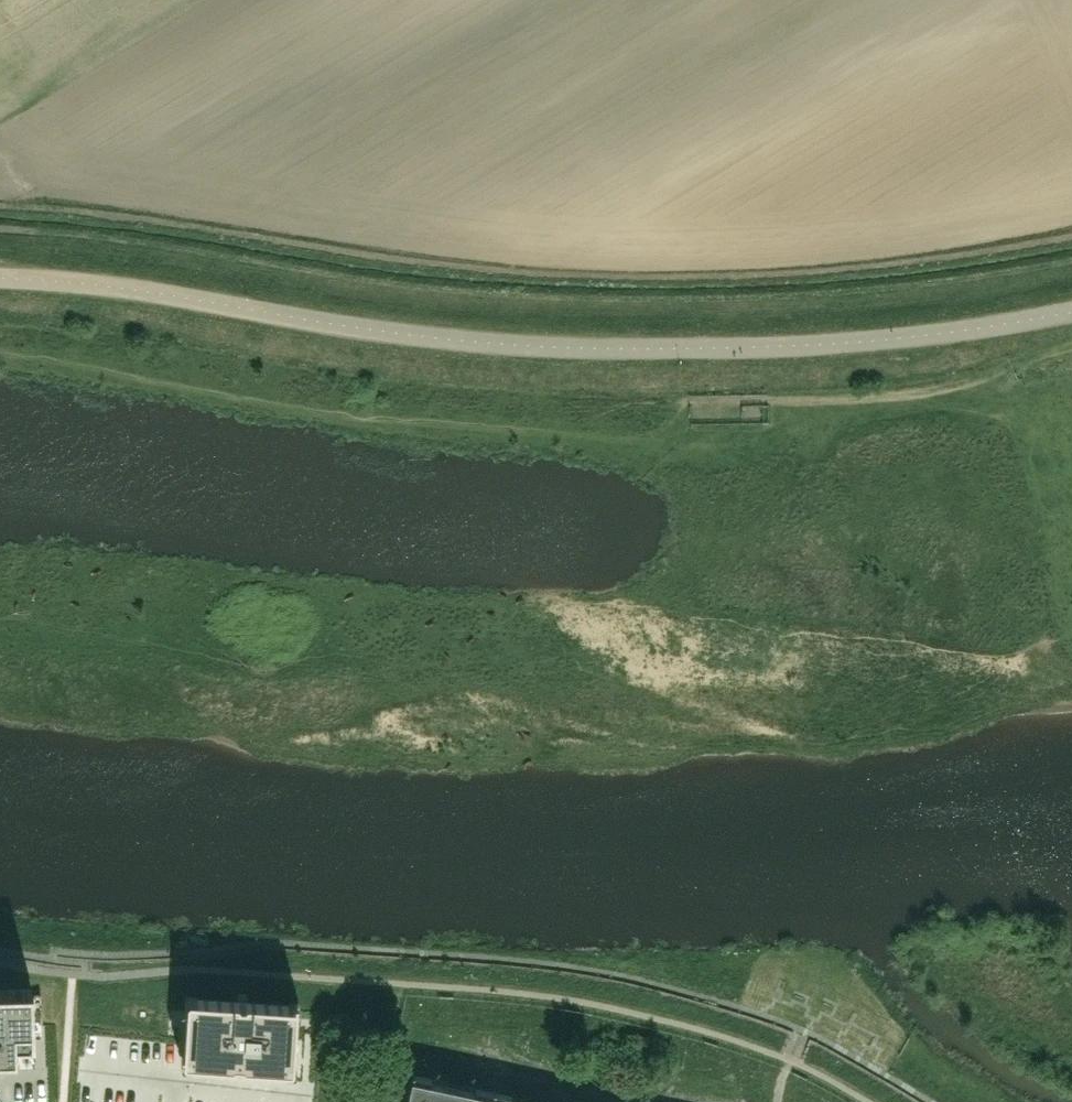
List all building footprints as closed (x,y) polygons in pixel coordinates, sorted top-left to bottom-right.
[(0,989),(0,1055),(17,1055),(16,1042),(34,1042),(32,989),(0,989)] [(188,1001),(184,1059),(184,1060),(185,1061),(186,1062),(187,1062),(290,1069),(291,1069),(292,1069),(293,1068),(293,1067),(294,1066),(294,1065),(297,1008),(297,1007),(297,1006),(296,1005),(295,1005),(294,1005),(191,998),(190,998),(189,998),(189,999),(188,1000),(188,1001)] [(416,1101),(552,1101),(550,1087),(532,1088),(541,1051),(433,1026),(416,1101)] [(9,1100),(10,1069),(0,1069),(0,1100),(9,1100)]
